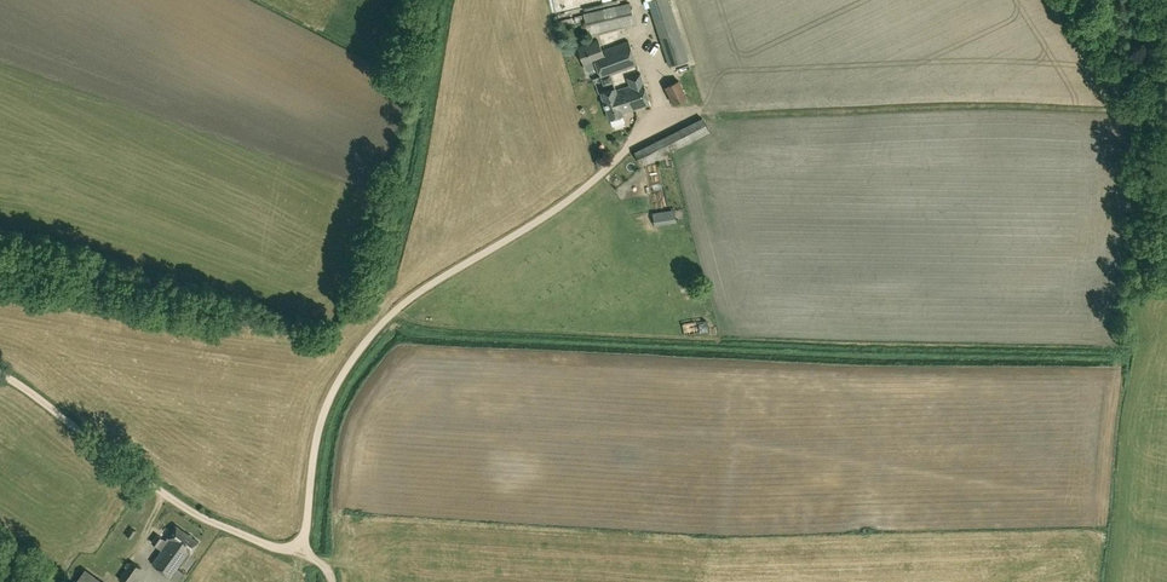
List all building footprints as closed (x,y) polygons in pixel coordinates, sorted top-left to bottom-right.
[(561,2),(566,13),(577,8),(573,0),(565,0),(561,2)] [(670,0),(648,0),(668,66),(689,59),(670,0)] [(589,33),(635,22),(630,3),(585,14),(589,33)] [(579,46),(584,62),(587,69),(598,65),(602,76),(637,64),(629,40),(602,50),(599,39),(579,46)] [(616,89),(615,88),(602,93),(611,120),(625,115),(624,113),(651,104),(641,74),(628,78),(630,85),(616,89)] [(681,81),(666,87),(673,105),(688,97),(681,81)] [(712,135),(703,117),(670,134),(674,150),(677,148),(680,151),(712,135)] [(641,166),(674,150),(670,134),(634,153),(641,166)] [(655,226),(677,222),(674,209),(653,213),(655,226)] [(153,564),(171,576),(179,581),(185,573),(178,568),(188,553),(190,555),(200,541),(177,525),(166,541),(158,535),(152,543),(163,550),(153,564)] [(137,531),(131,527),(124,538),(130,542),(137,531)] [(120,578),(126,581),(130,581),(142,567),(133,560),(120,578)] [(85,566),(77,576),(84,581),(105,581),(85,566)] [(150,576),(140,571),(134,581),(147,581),(150,576)]
